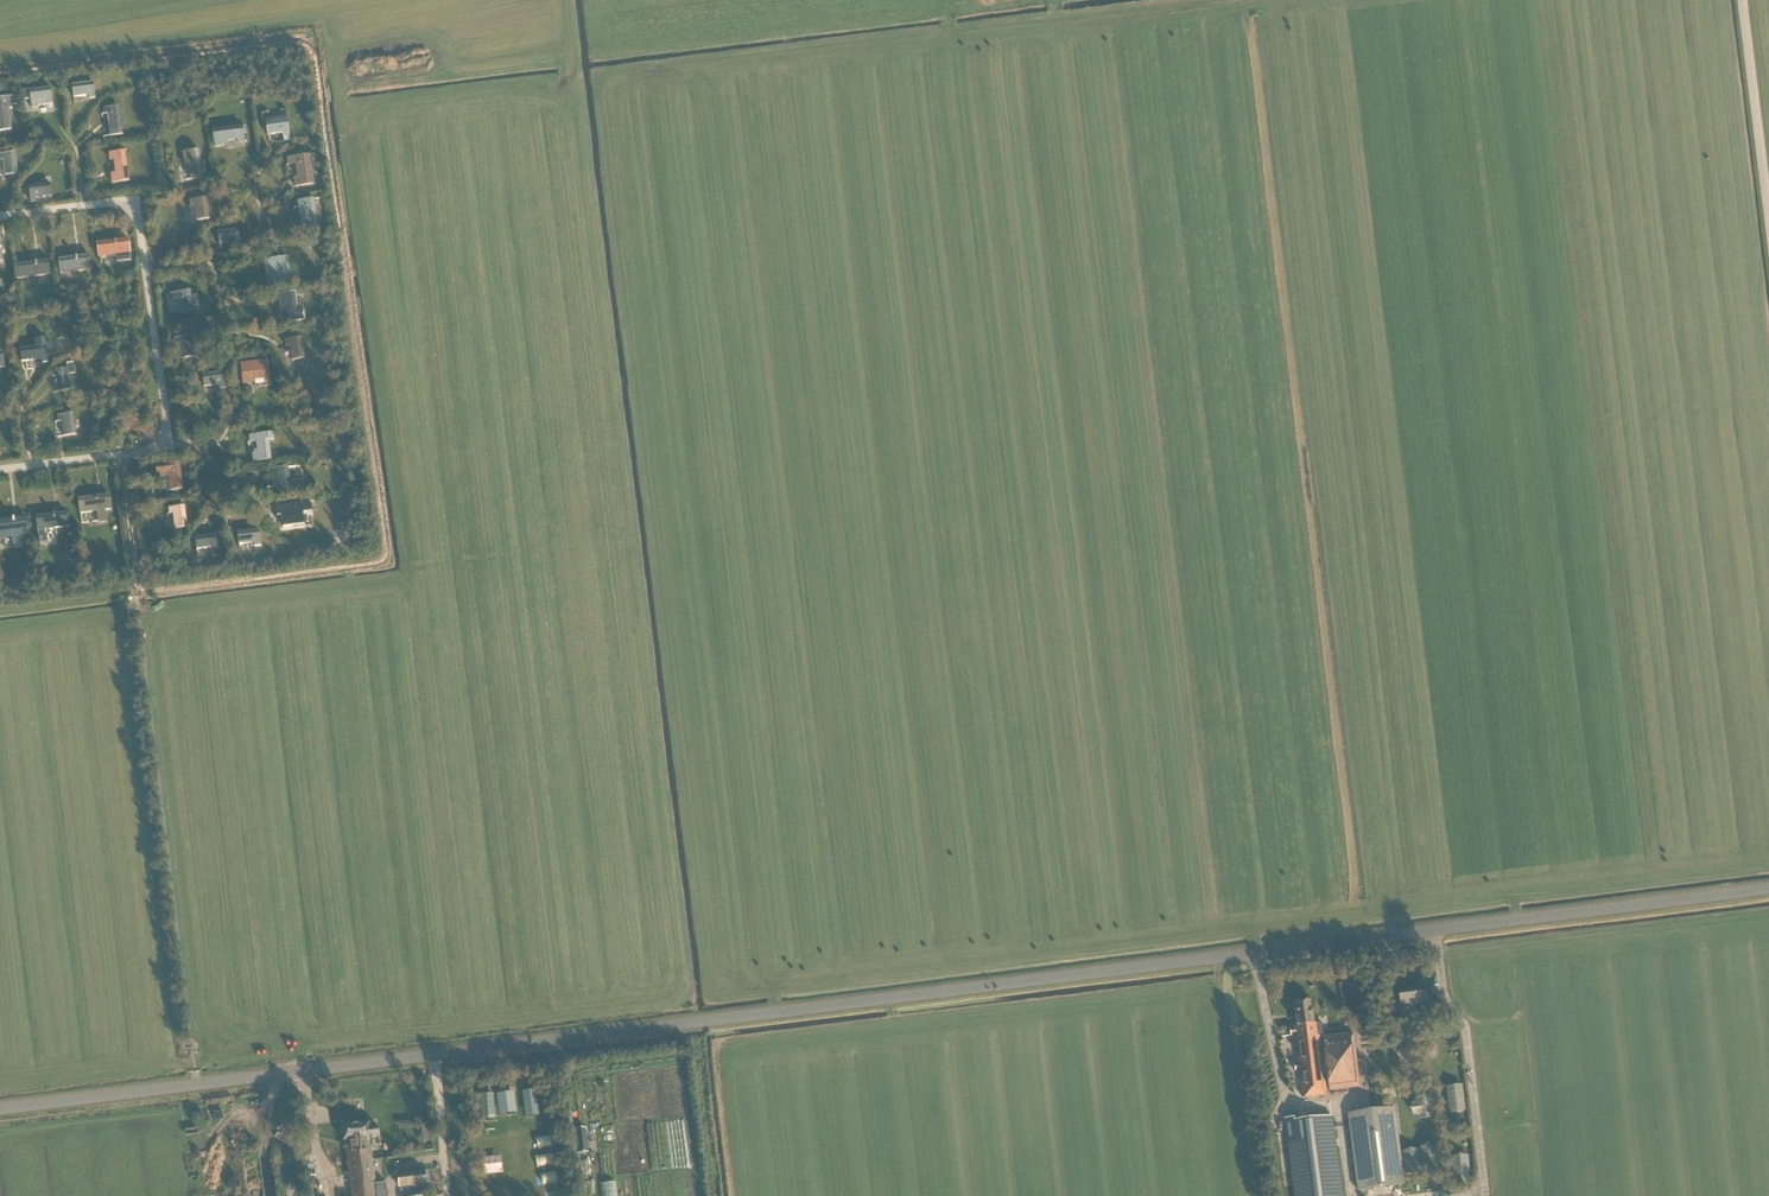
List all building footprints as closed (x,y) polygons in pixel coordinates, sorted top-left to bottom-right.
[(72,86),(74,98),(89,96),(89,100),(96,99),(93,83),(72,86)] [(51,89),(29,91),(30,99),(30,100),(32,109),(38,108),(38,106),(53,104),(51,89)] [(13,105),(20,104),(19,97),(0,99),(0,131),(12,130),(9,109),(13,109),(13,105)] [(109,126),(110,137),(123,136),(120,107),(104,109),(104,115),(108,115),(109,126)] [(283,137),(290,137),(287,117),(266,120),(268,136),(283,134),(283,137)] [(245,143),(243,127),(213,131),(215,147),(228,145),(227,141),(238,140),(238,144),(245,143)] [(204,163),(201,163),(199,150),(183,153),(185,166),(189,165),(191,180),(203,178),(202,172),(206,172),(204,163)] [(114,160),(116,174),(111,175),(112,183),(129,181),(128,173),(125,152),(119,153),(109,154),(110,160),(114,160)] [(6,176),(18,174),(15,153),(0,155),(0,161),(4,161),(6,176)] [(310,155),(292,158),(288,159),(289,165),(297,164),(299,178),(295,179),(296,188),(315,185),(310,155)] [(37,198),(52,196),(50,184),(29,187),(29,188),(30,193),(31,203),(37,202),(37,198)] [(206,199),(190,201),(191,207),(195,206),(197,222),(209,220),(206,199)] [(314,200),(298,202),(301,222),(300,223),(301,231),(318,229),(314,200)] [(241,245),(239,230),(218,233),(219,245),(234,243),(235,246),(241,245)] [(97,244),(99,258),(117,256),(118,263),(131,261),(130,254),(129,240),(97,244)] [(58,260),(60,274),(91,270),(89,256),(58,260)] [(287,258),(265,261),(268,283),(286,281),(285,281),(285,275),(289,271),(287,258)] [(49,261),(14,265),(16,283),(51,278),(49,261)] [(176,299),(179,299),(182,314),(194,312),(193,306),(199,306),(197,296),(191,297),(190,291),(175,293),(176,299)] [(302,308),(297,308),(295,293),(279,295),(280,302),(284,301),(287,323),(304,321),(302,308)] [(194,336),(174,339),(175,345),(178,345),(181,360),(197,358),(194,336)] [(42,363),(48,362),(47,353),(52,352),(51,347),(46,347),(45,338),(36,339),(37,348),(21,350),(22,362),(41,359),(42,363)] [(292,361),(304,359),(301,338),(285,340),(286,347),(290,346),(292,361)] [(268,361),(240,364),(243,385),(250,384),(250,382),(264,380),(264,384),(265,387),(271,386),(268,361)] [(51,371),(52,377),(56,377),(59,392),(71,390),(68,375),(75,374),(74,366),(67,367),(66,368),(66,369),(51,371)] [(219,386),(220,389),(226,388),(224,373),(209,375),(209,371),(202,372),(204,387),(219,386)] [(76,435),(74,414),(72,414),(67,415),(58,416),(59,422),(62,422),(64,437),(76,435)] [(271,460),(269,442),(269,441),(274,440),(273,433),(249,436),(250,443),(256,442),(258,451),(254,451),(255,454),(253,454),(254,462),(271,460)] [(171,491),(183,490),(179,463),(155,466),(157,478),(169,476),(171,491)] [(274,488),(267,489),(268,497),(302,493),(301,481),(290,483),(288,468),(272,470),(274,488)] [(79,499),(80,514),(98,511),(99,523),(106,522),(105,511),(112,510),(110,495),(79,499)] [(276,507),(277,517),(282,516),(283,528),(304,526),(303,513),(312,512),(311,503),(302,504),(276,507)] [(185,507),(169,508),(170,515),(173,514),(175,529),(187,528),(185,507)] [(53,515),(36,517),(38,531),(39,544),(48,543),(47,534),(45,534),(45,530),(69,527),(67,513),(60,514),(60,513),(53,514),(53,515)] [(0,521),(0,540),(12,539),(13,546),(21,545),(20,538),(29,536),(27,518),(19,519),(19,521),(14,522),(14,518),(12,519),(0,521)] [(255,547),(261,546),(259,530),(238,533),(239,545),(254,543),(255,547)] [(219,556),(218,551),(217,535),(195,538),(197,550),(212,548),(213,557),(219,556)] [(1425,986),(1399,989),(1401,1005),(1427,1002),(1425,986)] [(1315,1024),(1312,1001),(1292,1003),(1294,1013),(1297,1012),(1298,1026),(1294,1027),(1304,1098),(1328,1095),(1324,1067),(1328,1066),(1331,1091),(1361,1087),(1354,1034),(1325,1038),(1328,1062),(1324,1063),(1319,1024),(1315,1024)] [(1453,1111),(1468,1111),(1467,1084),(1452,1085),(1453,1111)] [(1418,1119),(1439,1118),(1438,1095),(1417,1096),(1418,1119)] [(1406,1185),(1395,1108),(1347,1114),(1358,1192),(1406,1185)] [(1333,1116),(1295,1121),(1294,1118),(1284,1119),(1295,1195),(1343,1195),(1333,1116)] [(387,1183),(376,1185),(370,1142),(368,1143),(367,1138),(379,1137),(378,1127),(369,1128),(369,1123),(342,1127),(344,1141),(355,1140),(356,1144),(346,1146),(352,1195),(389,1195),(387,1183)] [(578,1154),(588,1153),(585,1129),(576,1130),(578,1154)] [(1442,1146),(1408,1148),(1409,1172),(1444,1171),(1442,1146)] [(251,1182),(264,1182),(263,1155),(250,1155),(251,1182)] [(1459,1184),(1469,1184),(1468,1155),(1458,1155),(1459,1184)] [(426,1185),(424,1172),(398,1175),(399,1188),(426,1185)]
